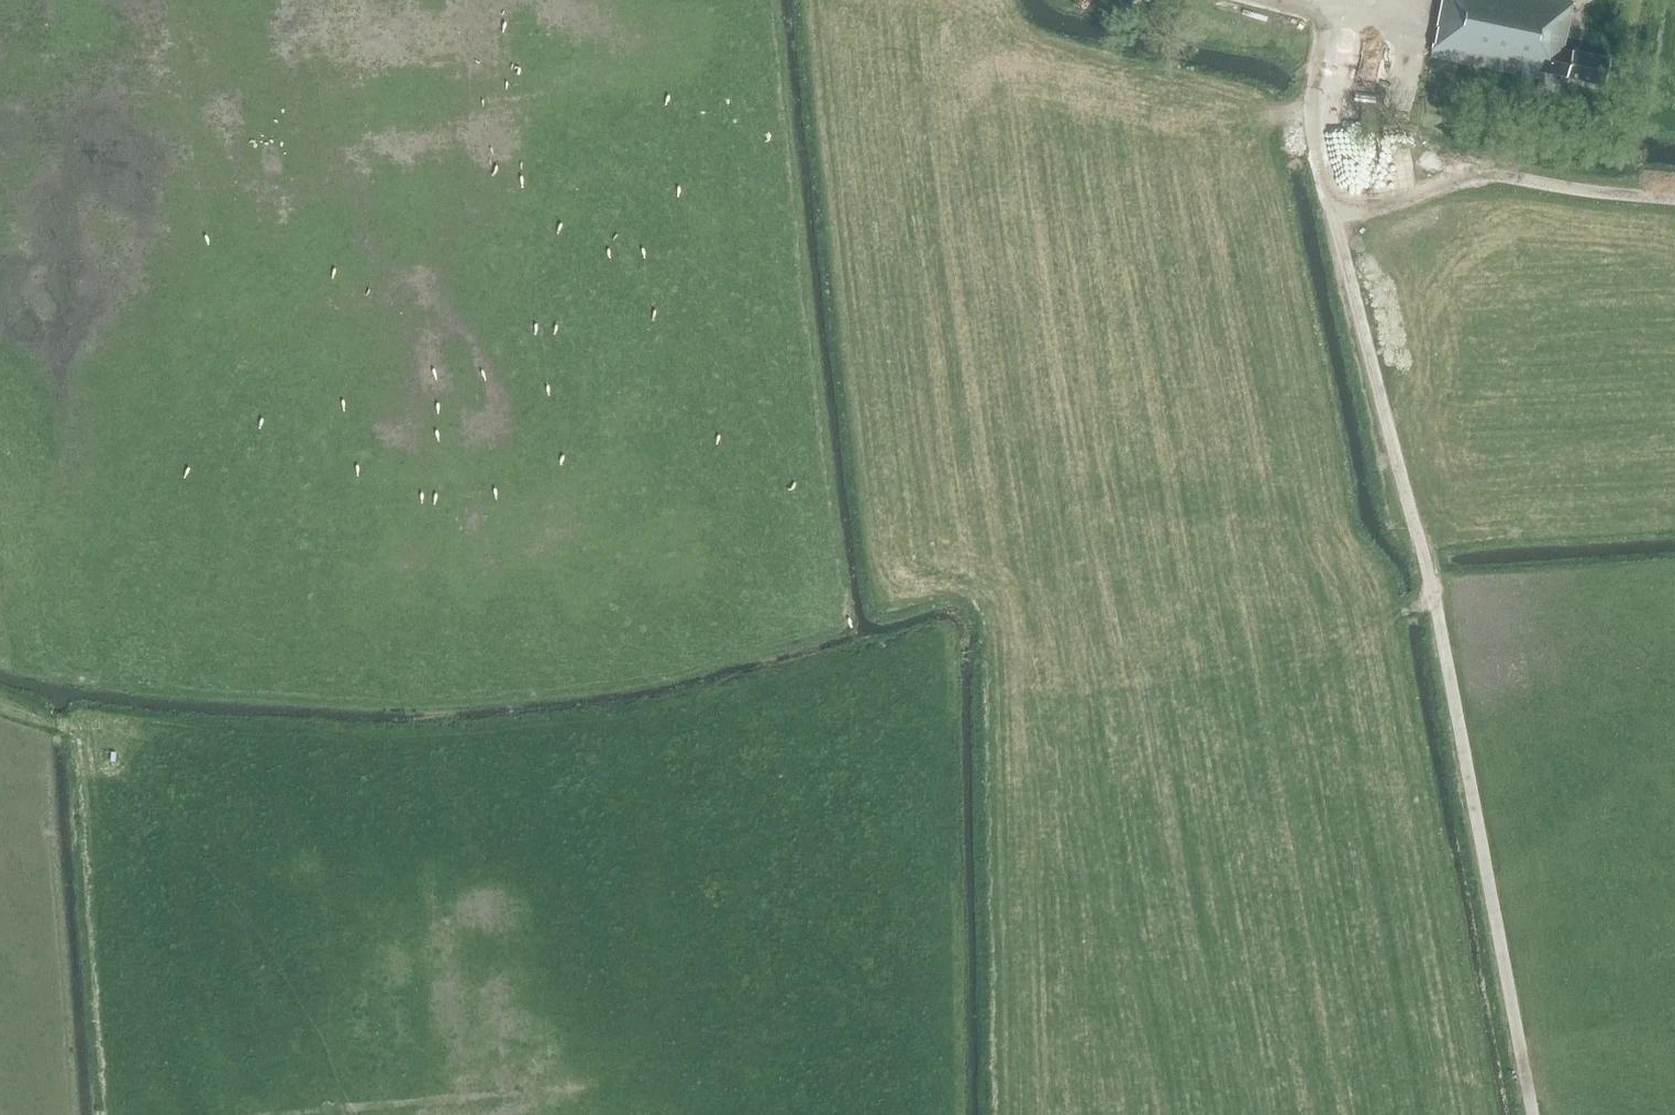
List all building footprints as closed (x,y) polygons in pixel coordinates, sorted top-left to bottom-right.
[(1437,26),(1431,56),(1538,78),(1539,71),(1604,85),(1609,59),(1571,51),(1571,52),(1562,50),(1572,1),(1565,0),(1442,0),(1437,26)]
